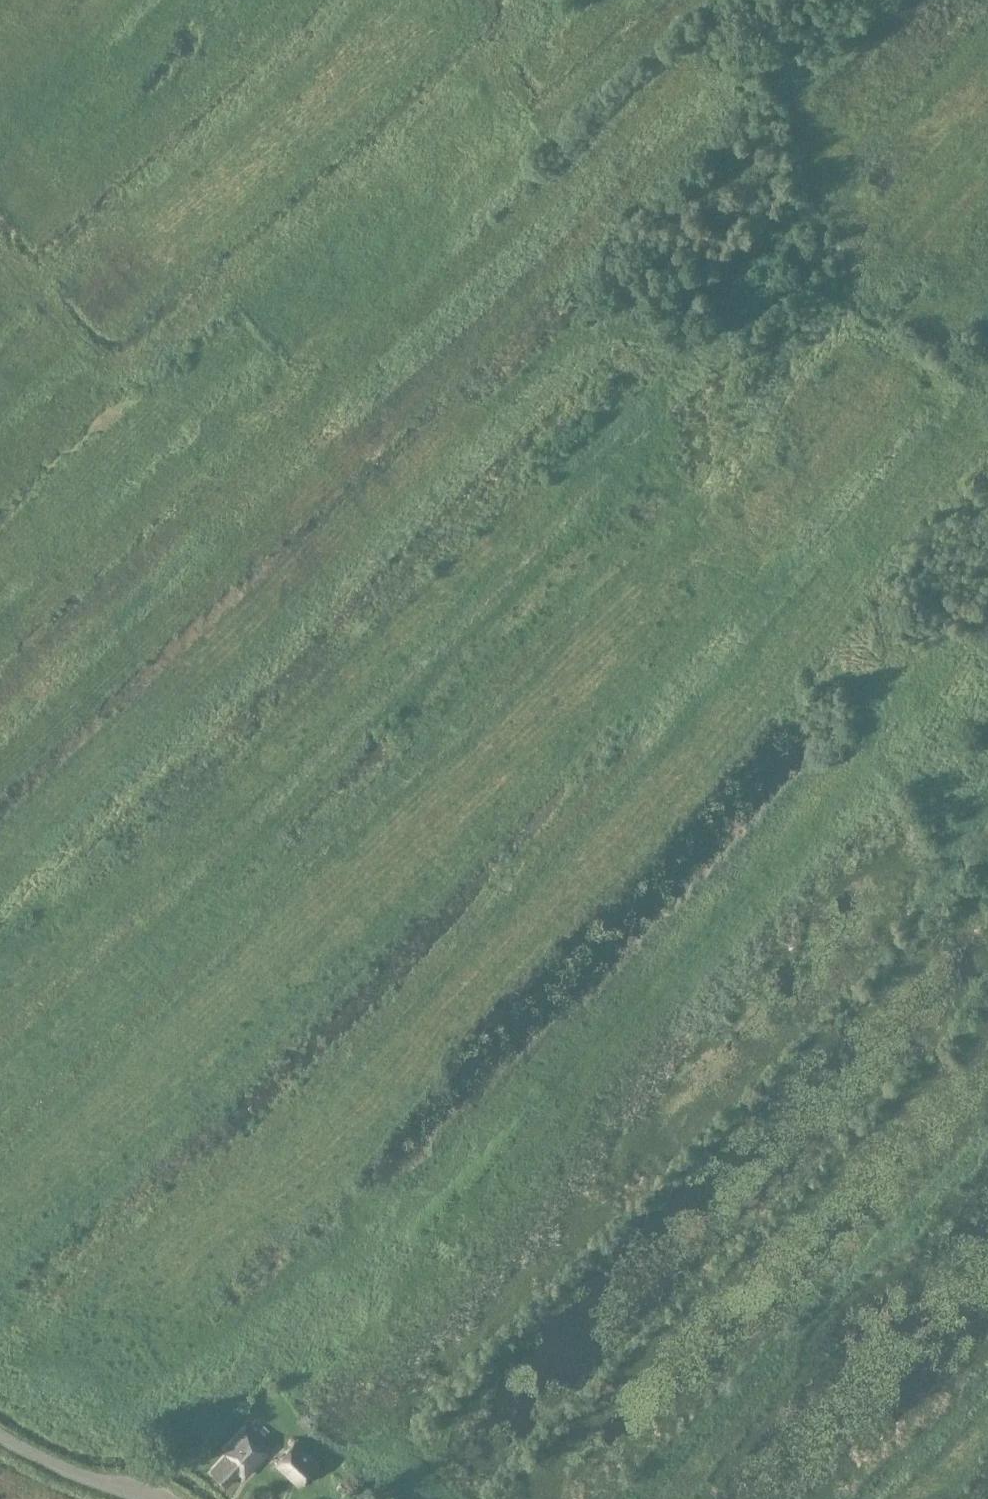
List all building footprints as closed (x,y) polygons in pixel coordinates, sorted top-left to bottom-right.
[(266,1453),(243,1431),(220,1453),(224,1457),(209,1473),(223,1487),(238,1471),(243,1476),(266,1453)] [(294,1440),(270,1466),(280,1475),(283,1472),(298,1485),(318,1462),(294,1440)]
